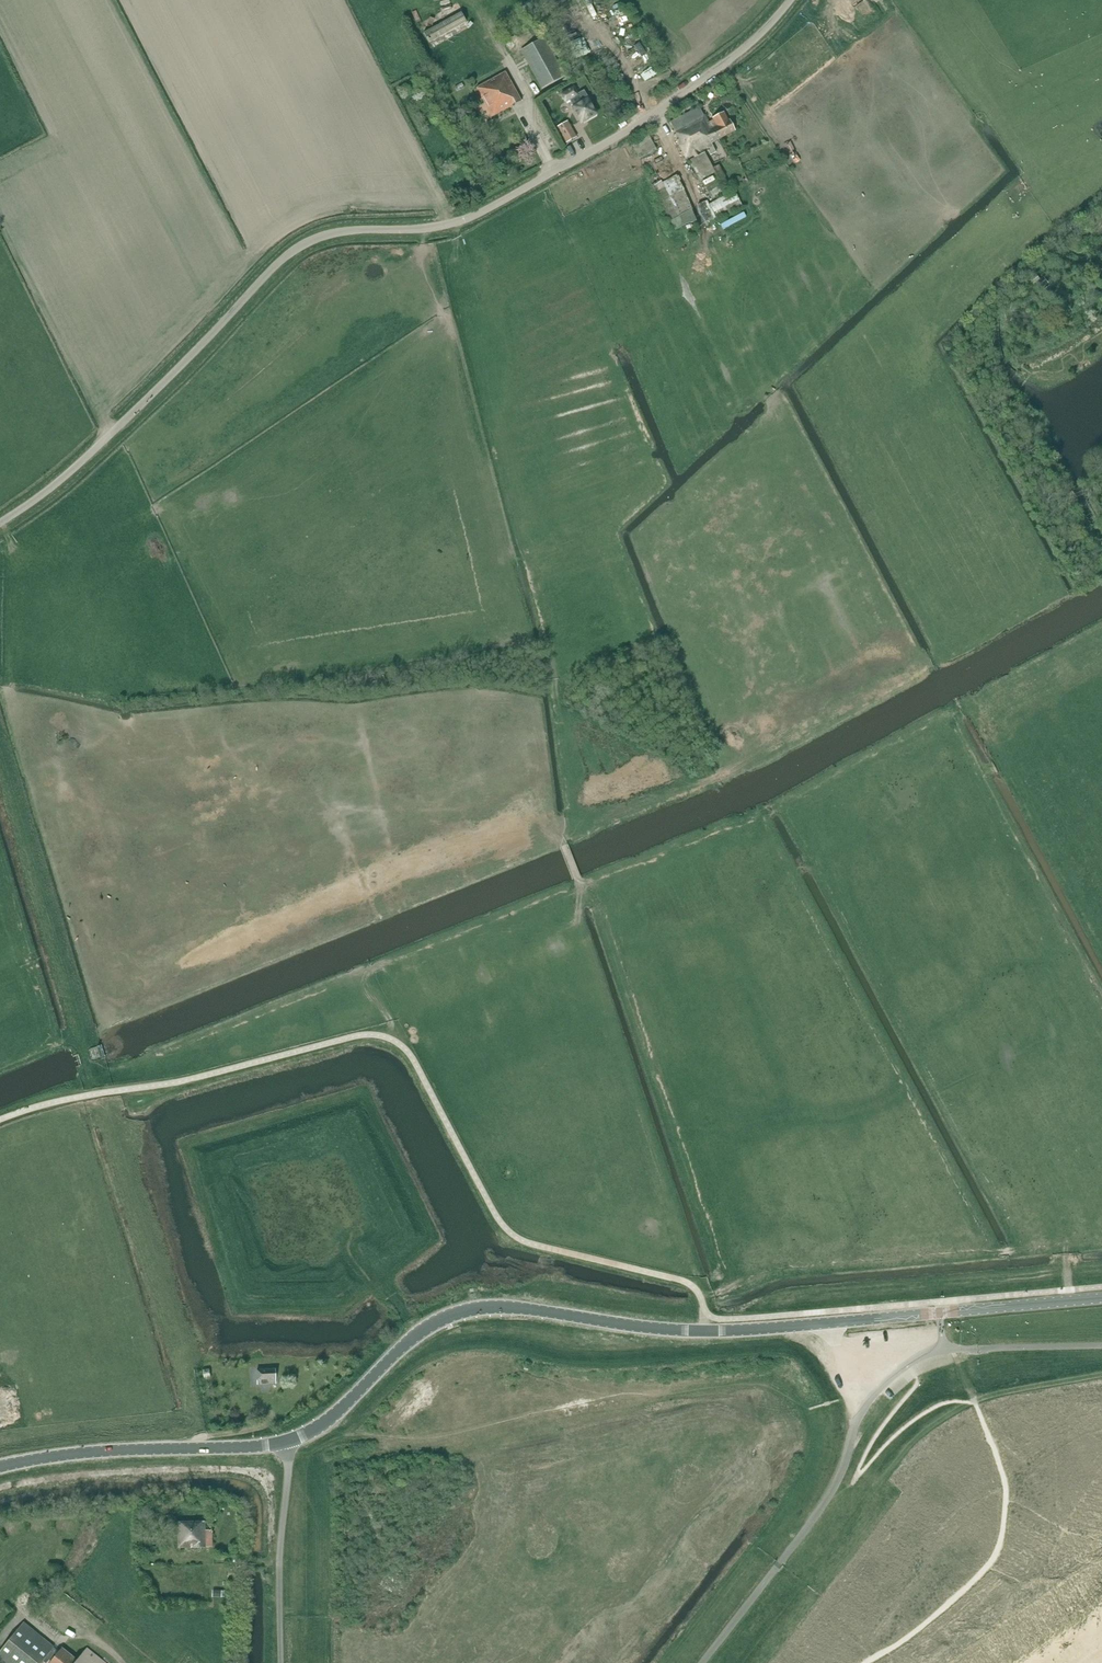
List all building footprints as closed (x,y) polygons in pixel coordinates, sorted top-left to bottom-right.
[(451,18),(424,33),(430,43),(467,22),(462,12),(461,13),(460,11),(450,17),(451,18)] [(553,53),(529,66),(542,90),(565,78),(553,53)] [(476,96),(480,94),(491,116),(521,101),(506,73),(477,88),(477,89),(473,91),(476,96)] [(573,88),(562,94),(566,102),(570,100),(575,108),(574,109),(582,122),(591,117),(593,117),(596,115),(597,113),(595,109),(593,109),(588,101),(590,100),(584,90),(577,94),(573,88)] [(697,108),(670,123),(675,132),(675,133),(678,140),(676,141),(685,160),(693,156),(695,158),(689,160),(700,180),(716,172),(719,179),(725,176),(720,165),(713,168),(705,152),(701,154),(700,152),(707,148),(711,155),(716,152),(712,144),(716,142),(736,131),(730,119),(729,119),(724,112),(712,118),(714,120),(706,124),(697,108)] [(558,127),(566,143),(577,137),(568,121),(558,127)] [(724,193),(723,191),(728,188),(724,179),(718,181),(717,179),(705,186),(712,199),(724,193)] [(1037,274),(1030,280),(1034,284),(1041,279),(1037,274)] [(1045,277),(1037,283),(1042,289),(1049,283),(1045,277)] [(1050,287),(1043,293),(1049,300),(1056,294),(1050,287)] [(276,1368),(259,1369),(260,1384),(277,1383),(276,1368)] [(206,1523),(179,1523),(180,1548),(214,1548),(214,1532),(206,1531),(206,1523)] [(87,1649),(77,1661),(62,1649),(57,1655),(51,1651),(55,1646),(24,1621),(0,1651),(0,1662),(2,1662),(41,1662),(43,1661),(46,1662),(104,1662),(87,1649)]
